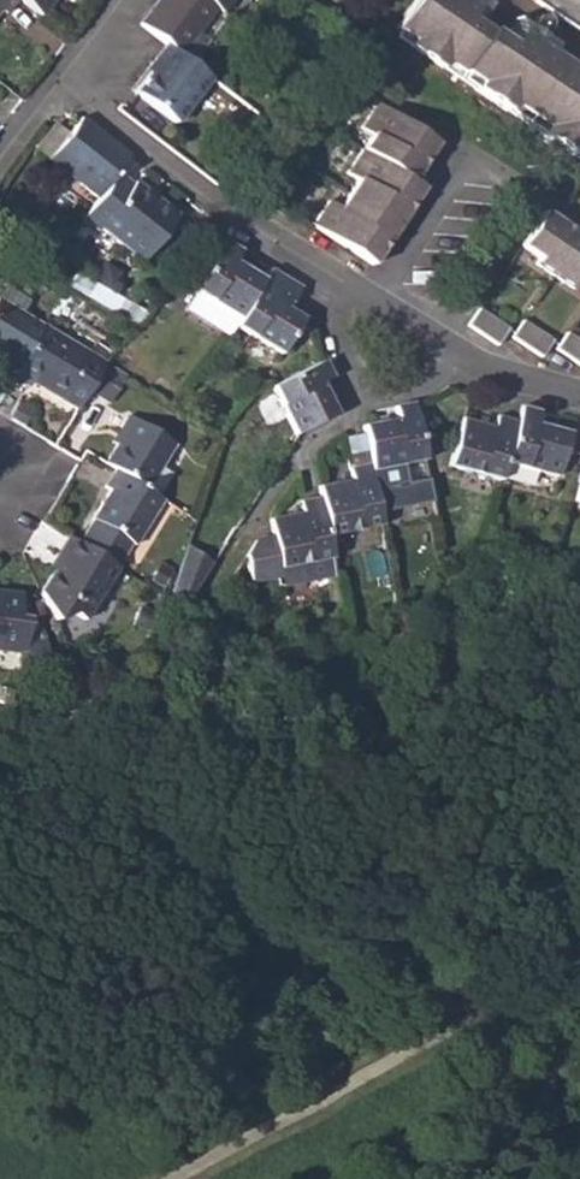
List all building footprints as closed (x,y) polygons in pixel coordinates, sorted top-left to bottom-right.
[(4,11),(13,0),(0,0),(0,8),(4,11)] [(39,14),(50,0),(21,0),(39,14)] [(181,54),(219,5),(212,0),(159,0),(141,23),(166,42),(181,54)] [(219,5),(225,10),(232,0),(212,0),(219,5)] [(405,4),(388,24),(398,28),(406,35),(405,39),(438,61),(441,58),(476,83),(474,87),(508,110),(511,105),(540,126),(538,131),(571,153),(575,147),(579,150),(579,73),(532,40),(533,38),(518,28),(508,44),(469,16),(478,0),(408,0),(405,4)] [(579,30),(579,0),(535,0),(579,30)] [(134,90),(174,120),(208,75),(181,54),(166,42),(154,58),(156,61),(134,90)] [(309,225),(370,265),(409,206),(423,185),(413,179),(413,178),(435,144),(374,103),(364,117),(375,124),(344,172),(354,179),(336,208),(325,201),(309,225)] [(48,158),(100,198),(115,178),(132,157),(80,117),(48,158)] [(101,233),(142,263),(176,218),(135,187),(132,190),(115,178),(100,198),(81,223),(98,236),(101,233)] [(540,213),(518,246),(536,259),(532,265),(570,290),(573,284),(579,289),(579,239),(540,213)] [(231,325),(261,282),(232,264),(240,252),(224,242),(192,290),(194,291),(183,308),(224,337),(231,325)] [(231,325),(274,355),(298,320),(279,309),(284,302),(288,306),(297,290),(269,271),(261,282),(231,325)] [(22,317),(30,304),(6,288),(0,297),(0,304),(22,317)] [(15,374),(41,330),(22,317),(0,304),(0,357),(2,358),(0,362),(0,365),(15,374)] [(464,327),(497,348),(509,331),(476,309),(464,327)] [(537,356),(542,360),(554,343),(522,321),(510,339),(537,356)] [(34,386),(59,402),(86,358),(41,330),(15,374),(12,379),(32,390),(34,386)] [(579,365),(579,343),(567,335),(557,350),(579,365)] [(337,421),(332,411),(326,398),(320,387),(330,382),(322,364),(271,389),(296,441),(337,421)] [(109,406),(127,379),(101,365),(85,392),(109,406)] [(332,395),(326,398),(332,411),(338,408),(332,395)] [(373,469),(374,476),(430,465),(417,408),(398,413),(400,425),(366,432),(373,469)] [(521,422),(510,463),(562,476),(575,433),(540,424),(544,413),(525,408),(521,422)] [(453,469),(504,485),(510,463),(521,422),(503,418),(500,431),(466,422),(453,469)] [(118,473),(149,492),(176,447),(128,419),(118,435),(124,438),(106,467),(118,473)] [(325,503),(333,541),(384,530),(374,476),(373,469),(354,473),(357,486),(323,493),(325,503)] [(84,546),(121,569),(125,571),(138,549),(166,502),(149,492),(118,473),(108,491),(114,495),(97,524),(84,546)] [(262,541),(255,551),(248,562),(252,583),(284,577),(304,572),(307,589),(341,583),(333,541),(325,503),(303,507),(307,520),(274,527),(277,539),(262,541)] [(38,598),(50,625),(76,613),(87,621),(121,569),(84,546),(71,537),(60,555),(63,558),(38,598)] [(211,568),(185,550),(168,599),(183,608),(211,568)] [(287,593),(307,589),(304,572),(284,577),(287,593)] [(9,658),(9,665),(12,673),(22,678),(33,674),(38,666),(30,637),(19,635),(20,627),(11,625),(15,602),(0,600),(0,657),(9,658)]
